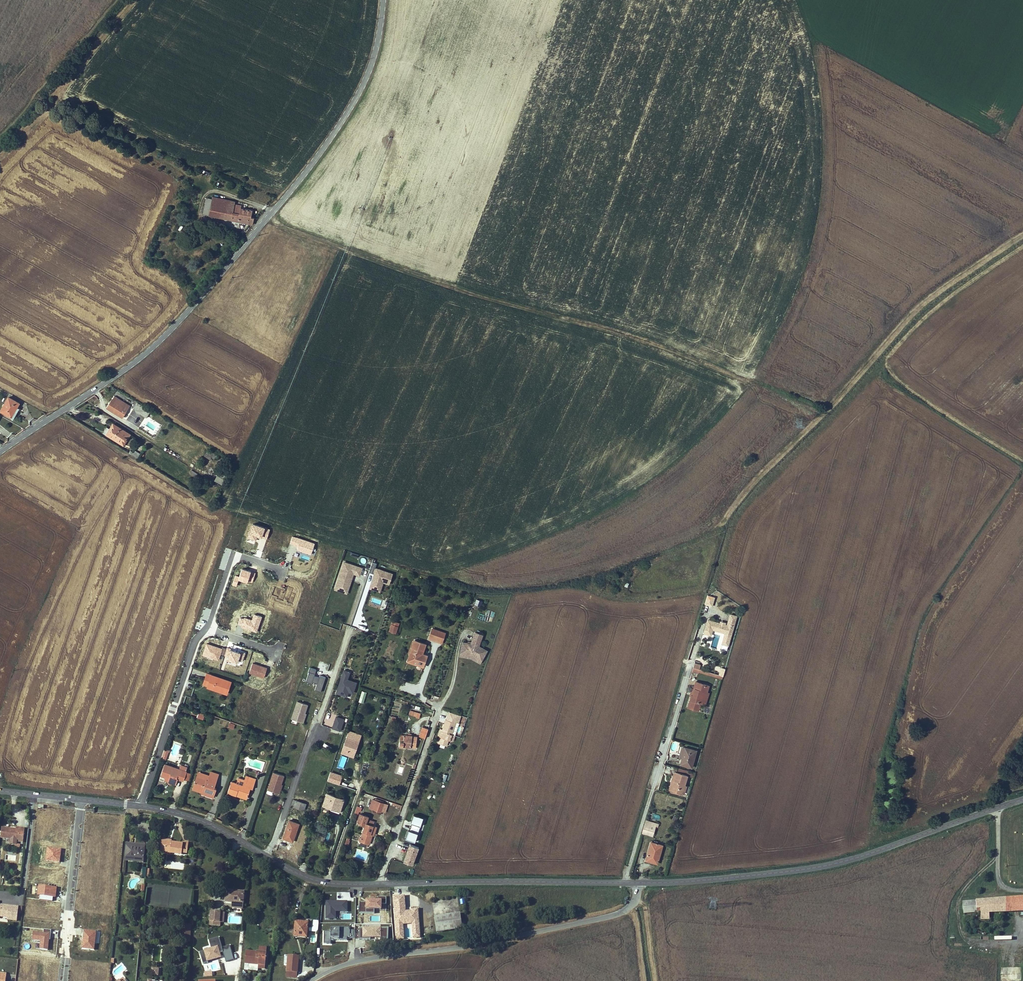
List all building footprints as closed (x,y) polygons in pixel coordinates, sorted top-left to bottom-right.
[(252,211),(240,208),(234,207),(235,205),(235,202),(212,197),(212,199),(209,215),(253,224),(254,218),(251,217),(252,211)] [(203,213),(209,215),(212,199),(206,198),(203,213)] [(114,396),(107,408),(122,418),(130,406),(114,396)] [(11,417),(17,407),(19,403),(8,397),(1,411),(5,413),(11,417)] [(134,408),(134,409),(143,415),(147,409),(137,403),(134,408)] [(19,408),(17,407),(11,417),(5,413),(4,415),(13,420),(19,408)] [(103,433),(107,436),(113,426),(128,435),(122,445),(123,446),(131,434),(113,423),(109,429),(107,427),(103,433)] [(113,426),(107,436),(122,445),(128,435),(113,426)] [(130,450),(129,453),(137,458),(140,453),(134,450),(133,452),(130,450)] [(208,450),(204,456),(210,460),(211,457),(215,460),(218,456),(208,450)] [(221,484),(224,480),(217,476),(214,481),(221,484)] [(360,575),(363,566),(343,560),(334,589),(348,593),(354,573),(360,575)] [(389,584),(393,572),(376,566),(369,588),(380,592),(383,582),(389,584)] [(714,599),(708,597),(706,604),(712,606),(714,599)] [(720,623),(708,620),(704,633),(711,635),(712,629),(725,633),(722,643),(728,645),(735,620),(729,618),(727,625),(725,624),(720,623)] [(429,638),(442,642),(445,633),(432,628),(429,638)] [(472,655),(482,660),(487,650),(479,646),(483,635),(475,632),(471,642),(471,643),(468,643),(462,642),(460,653),(472,655)] [(710,647),(718,648),(719,637),(713,636),(713,640),(710,639),(710,647)] [(415,640),(409,658),(419,661),(418,664),(423,666),(427,655),(422,654),(425,644),(415,640)] [(241,647),(237,658),(249,662),(253,651),(241,647)] [(480,663),(482,660),(472,655),(460,653),(460,656),(470,658),(480,663)] [(315,689),(321,691),(325,676),(320,674),(319,677),(314,675),(316,668),(310,667),(306,680),(316,683),(315,689)] [(353,693),(357,681),(348,678),(350,670),(343,668),(335,692),(347,696),(349,692),(353,693)] [(700,669),(699,672),(722,679),(723,676),(719,675),(700,669)] [(203,684),(208,686),(212,675),(207,673),(203,684)] [(212,675),(208,686),(207,687),(217,690),(217,689),(219,690),(218,691),(227,694),(231,681),(212,675)] [(696,682),(693,688),(695,689),(693,696),(692,695),(688,707),(699,711),(701,704),(704,692),(707,692),(709,685),(696,682)] [(358,701),(363,703),(367,692),(362,690),(358,701)] [(707,692),(704,692),(701,704),(706,705),(710,693),(707,692)] [(297,701),(291,719),(297,721),(303,722),(306,715),(304,715),(305,713),(308,705),(297,701)] [(448,740),(450,740),(452,734),(456,721),(458,722),(461,715),(449,711),(446,719),(444,724),(443,729),(442,731),(440,730),(438,735),(440,736),(440,737),(441,737),(439,743),(446,746),(448,740)] [(332,728),(341,730),(345,717),(336,715),(332,728)] [(422,727),(419,736),(425,738),(428,728),(422,727)] [(400,739),(399,746),(416,748),(417,738),(412,737),(412,736),(411,736),(408,735),(401,735),(400,739)] [(342,749),(352,752),(351,756),(354,757),(359,741),(346,737),(342,749)] [(696,751),(685,747),(682,758),(680,764),(691,767),(696,751)] [(176,784),(178,778),(177,778),(177,776),(184,779),(187,772),(186,771),(187,767),(181,765),(179,769),(165,764),(161,775),(165,777),(164,780),(176,784)] [(677,767),(676,772),(671,790),(682,793),(684,784),(687,775),(693,777),(694,772),(677,767)] [(330,770),(327,780),(339,784),(343,774),(330,770)] [(195,781),(196,782),(198,777),(208,780),(209,775),(198,772),(195,781)] [(273,772),(268,790),(273,791),(279,793),(282,786),(280,786),(281,784),(284,775),(273,772)] [(214,787),(217,778),(210,775),(209,775),(208,780),(198,777),(196,782),(195,781),(193,786),(205,790),(204,794),(213,797),(216,788),(214,787)] [(239,794),(247,797),(250,788),(252,789),(254,783),(247,780),(248,777),(246,776),(244,780),(238,778),(236,783),(231,781),(228,792),(236,795),(237,793),(239,793),(239,794)] [(323,804),(340,810),(344,799),(327,793),(323,804)] [(293,799),(306,804),(307,801),(301,799),(302,796),(295,794),(293,799)] [(373,799),(370,808),(374,809),(377,801),(383,803),(383,801),(375,798),(375,800),(373,799)] [(293,799),(291,805),(304,810),(306,804),(293,799)] [(374,809),(380,812),(383,803),(377,801),(374,809)] [(407,838),(417,840),(422,815),(412,813),(407,838)] [(358,840),(361,841),(368,843),(369,844),(372,834),(370,834),(371,830),(375,831),(376,827),(373,825),(374,821),(367,819),(368,816),(360,814),(357,822),(365,825),(364,828),(361,837),(360,837),(358,840)] [(294,833),(296,833),(299,824),(296,823),(297,820),(294,819),(293,821),(289,820),(283,838),(293,841),(295,835),(294,834),(294,833)] [(658,826),(658,824),(645,821),(642,833),(652,836),(655,826),(658,826)] [(19,840),(20,835),(24,835),(25,829),(16,828),(16,829),(12,829),(11,830),(10,830),(10,829),(2,828),(1,838),(19,840)] [(187,853),(189,843),(183,842),(183,844),(172,843),(169,842),(169,840),(162,839),(160,849),(171,851),(170,853),(182,854),(182,852),(187,853)] [(651,842),(646,858),(653,860),(653,862),(657,863),(662,845),(657,843),(658,842),(654,840),(654,843),(651,842)] [(413,866),(419,846),(409,843),(405,857),(403,857),(402,863),(413,866)] [(144,860),(145,848),(126,846),(125,858),(144,860)] [(242,908),(244,892),(226,890),(225,902),(233,902),(232,905),(235,905),(235,908),(242,908)] [(420,937),(419,908),(406,909),(405,895),(393,895),(395,939),(404,938),(404,927),(410,926),(410,929),(406,929),(406,934),(408,934),(407,931),(411,930),(411,937),(420,937)] [(962,902),(963,914),(980,912),(981,919),(989,919),(989,912),(1022,911),(1022,897),(962,902)] [(359,901),(359,912),(374,913),(374,909),(381,909),(382,899),(366,898),(366,902),(359,901)] [(347,900),(325,900),(325,919),(336,919),(336,911),(347,911),(347,900)] [(19,907),(8,906),(8,907),(7,907),(7,906),(1,905),(1,906),(0,906),(0,916),(8,917),(8,920),(17,921),(19,907)] [(219,922),(220,912),(211,912),(210,925),(220,926),(220,922),(219,922)] [(465,927),(465,922),(461,922),(460,913),(434,917),(436,932),(465,927)] [(309,942),(317,943),(318,920),(310,920),(309,942)] [(190,942),(191,924),(181,923),(180,941),(190,942)] [(307,938),(308,923),(302,923),(302,924),(295,923),(294,936),(307,938)] [(349,927),(330,927),(330,931),(323,931),(323,943),(331,943),(331,939),(355,939),(355,930),(349,930),(349,927)] [(359,927),(359,939),(388,939),(388,927),(359,927)] [(210,948),(199,950),(202,962),(222,958),(220,952),(223,951),(225,961),(233,959),(230,945),(222,947),(219,936),(208,939),(210,948)] [(265,969),(266,953),(267,947),(259,947),(259,953),(246,951),(245,963),(256,964),(256,963),(258,964),(258,965),(258,968),(265,969)] [(297,978),(299,957),(288,956),(286,977),(297,978)] [(1001,967),(1001,980),(1021,980),(1021,967),(1001,967)]
